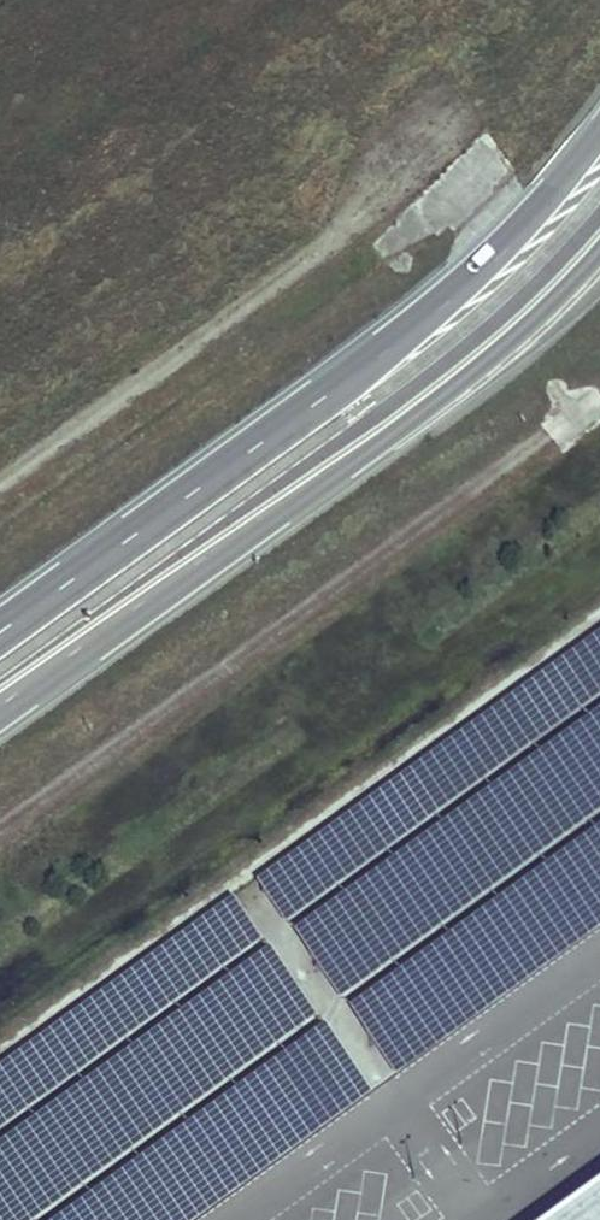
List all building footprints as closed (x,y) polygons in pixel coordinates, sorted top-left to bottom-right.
[(267,881),(300,927),(599,711),(599,641),(267,881)] [(599,814),(599,719),(300,937),(345,998),(599,814)] [(599,925),(599,829),(349,1012),(395,1075),(599,925)] [(276,943),(243,897),(0,1071),(0,1142),(276,943)] [(321,1025),(274,962),(0,1162),(0,1219),(54,1219),(321,1025)] [(373,1096),(326,1033),(70,1219),(203,1219),(373,1096)] [(557,1219),(599,1219),(599,1189),(557,1219)]
